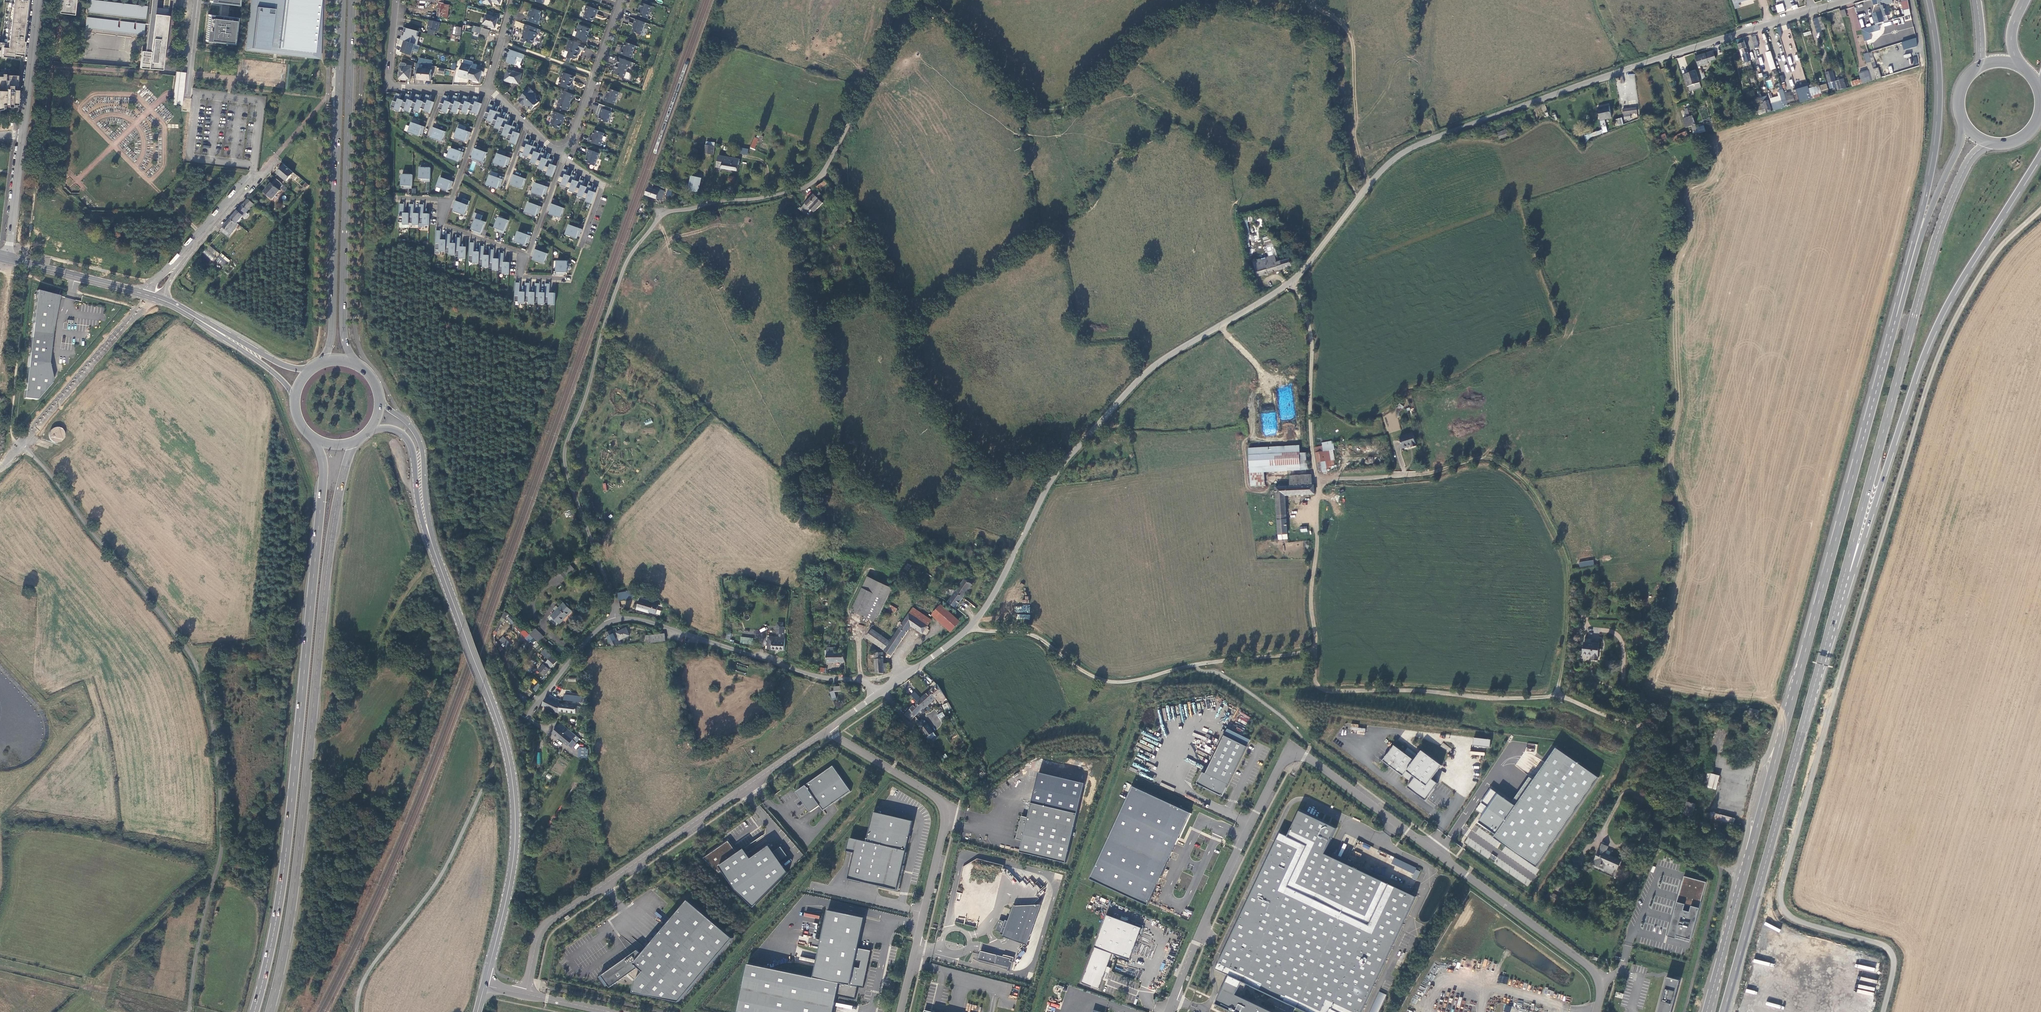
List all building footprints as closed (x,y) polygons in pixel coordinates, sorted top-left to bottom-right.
[(8,6),(10,6),(8,27),(6,27),(4,43),(0,42),(0,56),(17,58),(18,55),(21,55),(24,31),(22,30),(24,16),(26,16),(27,0),(9,0),(8,6)] [(56,13),(71,14),(73,0),(58,0),(56,13)] [(145,6),(106,1),(105,3),(99,2),(87,1),(85,17),(84,28),(102,30),(103,25),(115,27),(116,21),(118,21),(118,27),(131,29),(132,23),(134,23),(134,29),(133,34),(142,34),(143,24),(146,24),(143,51),(140,51),(138,68),(161,70),(169,0),(146,0),(145,6)] [(245,50),(317,58),(320,30),(318,30),(321,9),(319,9),(320,0),(251,0),(245,50)] [(1878,4),(1882,18),(1889,16),(1886,5),(1893,3),(1892,0),(1877,0),(1878,4)] [(638,15),(640,16),(643,14),(645,18),(647,19),(651,7),(641,3),(640,5),(639,8),(640,8),(638,15)] [(1783,3),(1775,5),(1777,13),(1785,11),(1783,3)] [(596,15),(598,10),(586,5),(584,10),(586,11),(583,18),(591,21),(593,21),(594,16),(595,14),(596,15)] [(541,12),(530,8),(529,12),(530,12),(529,14),(529,16),(528,16),(526,21),(538,25),(540,21),(539,20),(540,16),(540,14),(541,12)] [(449,11),(438,9),(437,16),(448,17),(449,11)] [(233,17),(210,15),(208,31),(207,41),(230,44),(233,17)] [(483,25),(496,28),(497,23),(498,18),(486,15),(483,25)] [(1881,15),(1875,17),(1877,25),(1883,23),(1883,22),(1881,15)] [(1823,17),(1814,20),(1818,32),(1826,30),(1823,17)] [(646,23),(636,19),(634,22),(634,24),(635,25),(632,32),(641,35),(646,23)] [(439,23),(429,20),(428,25),(429,25),(428,30),(437,32),(439,23)] [(537,29),(524,24),(523,29),(524,29),(523,31),(522,33),(523,33),(521,42),(525,43),(527,42),(532,44),(534,38),(536,38),(537,35),(536,33),(537,29)] [(115,27),(103,25),(102,30),(133,34),(134,29),(131,29),(118,27),(115,27)] [(590,29),(578,25),(576,30),(577,32),(575,37),(580,39),(581,40),(586,42),(588,37),(587,37),(588,34),(590,29)] [(488,36),(490,31),(482,28),(481,33),(480,37),(487,39),(488,36)] [(425,43),(434,45),(435,40),(431,39),(432,37),(429,36),(428,38),(427,38),(425,43)] [(1748,53),(1743,38),(1738,40),(1739,44),(1740,44),(1738,45),(1739,51),(1741,50),(1742,54),(1743,54),(1748,53)] [(1903,49),(1917,47),(1916,39),(1902,41),(1903,49)] [(586,46),(569,40),(563,56),(564,57),(572,60),(573,59),(575,60),(576,59),(578,54),(580,53),(581,52),(581,50),(584,51),(586,46)] [(415,44),(405,41),(402,52),(412,55),(415,44)] [(636,45),(626,42),(624,46),(623,50),(621,49),(619,53),(632,57),(634,53),(633,52),(636,45)] [(450,54),(456,56),(458,50),(451,48),(451,49),(449,48),(447,52),(450,53),(450,54)] [(520,67),(524,54),(509,49),(505,62),(520,67)] [(1770,51),(1765,52),(1770,70),(1776,69),(1770,51)] [(1712,53),(1704,55),(1707,63),(1715,61),(1712,53)] [(1870,62),(1868,54),(1865,55),(1870,73),(1873,72),(1873,70),(1871,64),(1870,62)] [(1704,55),(1695,58),(1698,68),(1700,67),(1707,65),(1707,63),(1704,55)] [(631,62),(616,57),(615,61),(614,64),(617,65),(615,70),(613,69),(611,72),(618,75),(619,76),(624,78),(627,68),(629,67),(631,62)] [(460,77),(468,79),(471,69),(473,63),(464,60),(460,77)] [(401,63),(400,64),(399,79),(410,80),(411,68),(406,68),(406,64),(405,63),(401,63)] [(436,73),(454,77),(455,71),(437,68),(436,73)] [(418,80),(430,81),(431,70),(419,69),(418,80)] [(471,69),(468,79),(479,82),(482,72),(471,69)] [(505,81),(520,85),(523,73),(508,69),(506,75),(505,81)] [(1876,69),(1873,70),(1873,72),(1876,80),(1881,79),(1878,69),(1876,69)] [(183,97),(186,73),(175,71),(175,75),(173,93),(171,104),(182,106),(182,102),(183,97)] [(574,77),(562,72),(559,78),(560,80),(558,85),(570,89),(570,85),(570,83),(571,81),(572,81),(574,77)] [(1833,72),(1827,74),(1832,89),(1838,87),(1839,91),(1848,88),(1845,80),(1836,83),(1833,72)] [(1867,72),(1858,75),(1861,84),(1870,81),(1867,72)] [(9,106),(9,104),(14,104),(15,75),(6,74),(6,76),(4,76),(4,74),(1,73),(1,76),(0,76),(0,104),(3,104),(3,103),(5,103),(5,106),(9,106)] [(1692,73),(1683,76),(1686,87),(1698,83),(1696,75),(1693,76),(1692,73)] [(620,88),(611,85),(608,92),(607,92),(606,93),(605,96),(616,100),(620,88)] [(533,92),(529,88),(520,98),(520,99),(518,101),(524,106),(525,104),(528,106),(527,107),(531,110),(533,110),(535,108),(535,106),(539,102),(535,98),(535,96),(532,93),(533,92)] [(1769,100),(1773,112),(1787,108),(1782,90),(1780,91),(1780,93),(1777,94),(1778,97),(1769,100)] [(574,95),(562,91),(557,105),(562,107),(564,109),(567,111),(569,110),(570,107),(569,105),(570,102),(572,99),(573,99),(574,95)] [(1808,91),(1796,94),(1799,104),(1811,100),(1808,91)] [(399,100),(401,95),(396,94),(391,108),(395,109),(394,111),(400,113),(401,108),(404,101),(399,100)] [(1791,97),(1790,94),(1785,95),(1787,104),(1794,102),(1793,97),(1791,97)] [(411,96),(406,95),(404,101),(401,108),(405,110),(404,111),(410,113),(411,109),(414,102),(413,102),(409,100),(411,96)] [(415,110),(414,112),(420,114),(421,109),(424,102),(423,102),(419,101),(421,96),(416,95),(413,102),(414,102),(411,109),(415,110)] [(431,97),(426,95),(423,102),(424,102),(421,109),(425,110),(424,112),(430,114),(434,103),(429,101),(431,97)] [(447,102),(448,97),(443,96),(439,110),(442,111),(442,113),(447,115),(449,110),(451,103),(447,102)] [(458,98),(454,96),(453,96),(451,103),(449,110),(452,111),(452,113),(457,115),(459,110),(461,104),(457,102),(458,98)] [(1765,114),(1771,113),(1766,96),(1761,98),(1764,110),(1765,114)] [(468,98),(465,97),(463,97),(461,104),(459,110),(462,112),(462,113),(467,115),(469,111),(471,104),(467,102),(468,98)] [(478,98),(475,97),(473,97),(471,104),(469,111),(472,112),(472,114),(477,116),(481,104),(477,103),(478,98)] [(487,122),(492,124),(493,124),(496,112),(492,111),(494,107),(489,105),(484,119),(488,120),(487,122)] [(1608,106),(1597,109),(1601,130),(1601,134),(1606,132),(1603,119),(1611,118),(1608,106)] [(608,122),(612,112),(601,108),(598,114),(598,115),(600,116),(599,119),(608,122)] [(1685,129),(1695,126),(1689,108),(1684,109),(1685,111),(1683,112),(1684,114),(1686,114),(1687,118),(1683,119),(1685,129)] [(1636,120),(1635,109),(1622,110),(1623,120),(1629,119),(1629,114),(1631,114),(1632,122),(1636,120)] [(567,116),(554,111),(553,116),(554,117),(550,127),(560,130),(562,125),(564,120),(565,121),(567,116)] [(495,129),(500,131),(504,120),(500,118),(501,114),(497,112),(496,112),(493,124),(492,124),(492,126),(495,127),(495,129)] [(502,136),(508,138),(512,127),(507,125),(509,121),(504,119),(504,120),(500,131),(499,133),(503,134),(502,136)] [(1622,126),(1620,119),(1614,119),(1615,123),(1612,124),(1614,129),(1622,126)] [(425,128),(412,123),(408,133),(419,137),(420,134),(421,132),(423,133),(425,128)] [(1703,124),(1691,127),(1693,134),(1705,131),(1703,124)] [(515,145),(519,134),(515,133),(516,128),(512,127),(508,138),(507,140),(511,142),(510,143),(515,145)] [(442,142),(445,132),(432,128),(430,132),(433,133),(432,136),(431,138),(442,142)] [(463,135),(471,133),(458,129),(454,139),(465,143),(466,140),(467,137),(469,138),(463,135)] [(604,133),(594,129),(592,134),(591,137),(589,137),(587,141),(600,145),(602,141),(601,141),(604,133)] [(1508,138),(1506,130),(1498,133),(1501,140),(1508,138)] [(1675,142),(1687,138),(1685,132),(1673,137),(1675,142)] [(750,149),(754,151),(758,142),(761,143),(763,137),(760,135),(758,139),(755,138),(750,149)] [(523,156),(528,158),(532,147),(528,145),(529,141),(525,139),(520,153),(524,154),(523,156)] [(531,163),(536,165),(540,154),(535,152),(537,148),(532,146),(532,147),(528,158),(527,160),(531,162),(531,163)] [(456,155),(464,154),(450,149),(447,159),(458,163),(459,160),(460,157),(462,158),(456,155)] [(487,153),(473,149),(473,151),(472,153),(474,154),(473,157),(472,159),(483,163),(487,153)] [(599,153),(588,149),(587,151),(586,154),(588,155),(586,159),(586,162),(594,165),(599,153)] [(540,154),(536,165),(535,167),(539,168),(539,170),(544,172),(548,160),(543,159),(545,154),(540,153),(540,154)] [(511,159),(497,154),(494,164),(505,168),(506,165),(507,163),(509,164),(509,162),(511,159)] [(725,174),(733,176),(734,171),(737,172),(740,160),(718,157),(716,168),(722,169),(722,170),(726,170),(725,174)] [(546,176),(552,178),(556,167),(551,165),(553,161),(548,159),(548,160),(544,172),(543,173),(547,174),(546,176)] [(277,174),(287,182),(290,178),(295,181),(297,178),(298,179),(299,178),(284,166),(277,174)] [(430,183),(430,168),(420,168),(419,180),(422,180),(425,180),(425,182),(428,182),(430,183)] [(567,171),(563,169),(558,183),(562,185),(561,186),(566,188),(570,177),(566,175),(567,171)] [(412,189),(412,175),(401,175),(401,187),(404,187),(406,187),(406,189),(410,189),(412,189)] [(525,179),(512,175),(511,178),(510,180),(513,180),(512,183),(511,186),(522,190),(525,179)] [(569,192),(574,194),(579,182),(578,182),(574,181),(576,177),(571,175),(570,177),(566,188),(566,189),(570,190),(569,192)] [(503,180),(490,176),(486,186),(497,190),(498,187),(499,184),(501,185),(502,183),(503,180)] [(453,183),(440,178),(437,188),(448,192),(449,189),(449,187),(452,187),(446,185),(453,183)] [(702,180),(692,178),(688,192),(690,198),(691,198),(691,199),(699,196),(699,194),(702,180)] [(284,186),(276,180),(273,185),(280,190),(281,189),(284,186)] [(583,199),(587,188),(582,186),(584,182),(579,180),(578,182),(579,182),(574,194),(578,195),(577,197),(583,199)] [(817,187),(820,190),(827,184),(825,181),(817,187)] [(548,188),(535,183),(531,193),(543,197),(544,194),(544,192),(547,193),(548,190),(548,188)] [(280,190),(273,185),(271,184),(264,192),(273,199),(280,191),(280,190)] [(595,193),(590,192),(592,187),(587,186),(587,188),(583,199),(582,199),(586,201),(586,203),(591,204),(595,193)] [(657,198),(662,199),(665,191),(656,187),(653,186),(652,188),(648,187),(646,194),(657,198)] [(813,210),(815,212),(824,204),(819,199),(823,196),(819,191),(800,210),(804,214),(808,210),(810,212),(813,210)] [(249,200),(243,207),(247,211),(254,204),(249,200)] [(468,206),(455,201),(453,206),(455,207),(454,209),(453,212),(464,216),(468,206)] [(541,208),(528,203),(524,213),(535,217),(536,214),(537,212),(539,212),(540,210),(541,208)] [(403,223),(403,226),(409,226),(409,224),(408,224),(409,214),(404,214),(404,204),(402,204),(399,204),(398,223),(403,223)] [(564,209),(550,204),(550,206),(549,209),(551,210),(550,212),(549,215),(560,219),(564,209)] [(413,224),(413,226),(419,226),(419,224),(418,224),(419,214),(414,214),(414,205),(412,205),(409,205),(409,214),(408,224),(409,224),(413,224)] [(428,227),(429,214),(424,214),(424,205),(422,205),(419,205),(419,214),(418,224),(419,224),(423,224),(423,226),(428,227)] [(243,207),(232,219),(237,223),(247,211),(243,207)] [(785,220),(787,222),(795,215),(794,212),(785,220)] [(503,234),(508,221),(498,217),(494,229),(497,230),(499,230),(499,233),(500,233),(503,234)] [(232,219),(221,231),(226,235),(229,232),(231,234),(239,225),(237,223),(232,219)] [(480,236),(485,223),(475,219),(471,230),(474,231),(476,232),(476,234),(479,235),(480,236)] [(582,230),(569,225),(565,235),(576,239),(577,237),(578,234),(580,235),(582,230)] [(1266,252),(1259,255),(1260,260),(1274,256),(1276,255),(1270,236),(1269,236),(1267,229),(1264,230),(1266,237),(1262,239),(1266,252)] [(445,252),(446,241),(445,240),(440,240),(441,231),(438,231),(436,231),(435,250),(440,250),(440,252),(445,252)] [(531,237),(518,232),(514,242),(525,246),(526,243),(527,241),(529,242),(530,240),(531,237)] [(791,232),(796,250),(799,249),(793,232),(791,232)] [(455,256),(455,244),(450,244),(450,235),(448,234),(446,234),(445,240),(446,241),(445,252),(445,254),(449,254),(449,256),(455,256)] [(460,247),(460,238),(457,238),(455,238),(455,244),(455,256),(455,257),(459,257),(459,259),(465,259),(465,248),(460,247)] [(473,262),(473,264),(478,264),(479,264),(479,253),(474,252),(474,243),(471,243),(469,243),(468,262),(473,262)] [(482,246),(479,246),(479,253),(479,264),(478,264),(478,266),(483,266),(483,268),(488,268),(489,256),(484,256),(484,247),(482,246)] [(209,248),(208,258),(217,259),(218,248),(209,248)] [(488,268),(488,269),(493,269),(493,271),(498,271),(499,260),(494,259),(494,250),(492,250),(489,250),(489,256),(488,268)] [(547,255),(534,250),(534,252),(532,255),(535,255),(534,258),(533,261),(544,264),(547,255)] [(225,267),(230,260),(221,253),(216,261),(225,267)] [(498,271),(498,273),(503,273),(503,275),(508,275),(509,263),(503,263),(504,254),(501,254),(499,253),(499,260),(498,271)] [(1276,263),(1274,256),(1259,260),(1252,262),(1257,277),(1291,266),(1289,259),(1276,263)] [(201,269),(203,272),(210,264),(207,261),(201,269)] [(556,261),(556,275),(558,276),(561,276),(561,273),(563,274),(566,274),(567,262),(556,261)] [(519,292),(520,283),(517,283),(515,283),(514,302),(519,302),(519,304),(524,304),(524,303),(524,293),(519,292)] [(529,293),(530,284),(527,283),(525,283),(524,293),(524,303),(529,303),(529,305),(534,305),(534,303),(535,293),(534,293),(529,293)] [(544,303),(545,293),(544,293),(539,293),(540,284),(537,284),(535,284),(534,293),(535,293),(534,303),(539,303),(539,305),(544,305),(544,303)] [(547,284),(545,284),(544,293),(545,293),(544,303),(549,303),(549,305),(554,306),(554,294),(549,293),(550,284),(547,284)] [(35,293),(23,398),(36,399),(51,382),(50,381),(52,379),(48,363),(49,353),(51,333),(55,311),(58,296),(37,290),(37,293),(35,293)] [(56,443),(57,443),(58,443),(60,443),(61,443),(62,442),(63,441),(64,441),(64,440),(65,438),(65,437),(65,436),(65,435),(65,434),(64,433),(64,431),(63,431),(62,430),(61,429),(60,429),(59,428),(58,428),(57,428),(55,428),(54,429),(53,429),(52,430),(51,431),(51,432),(50,433),(50,434),(50,435),(50,437),(50,438),(50,439),(51,440),(52,441),(53,442),(54,443),(55,443),(56,443)] [(1411,446),(1412,447),(1417,446),(1413,433),(1400,437),(1403,447),(1411,446)] [(1248,449),(1250,486),(1265,485),(1264,471),(1305,470),(1304,453),(1297,453),(1297,446),(1248,449)] [(1315,447),(1318,473),(1332,471),(1329,450),(1323,451),(1323,446),(1315,447)] [(1290,486),(1312,485),(1311,475),(1290,476),(1290,486)] [(1285,495),(1314,494),(1314,485),(1312,485),(1290,486),(1275,486),(1279,534),(1287,534),(1285,495)] [(570,563),(560,572),(565,578),(575,569),(570,563)] [(976,580),(968,574),(948,602),(955,607),(976,580)] [(889,587),(868,577),(852,611),(873,621),(889,587)] [(628,592),(618,593),(619,600),(629,599),(629,596),(633,595),(633,590),(628,591),(628,592)] [(648,613),(654,615),(657,606),(646,603),(647,600),(639,598),(636,610),(648,614),(648,613)] [(560,624),(572,612),(564,603),(551,616),(552,616),(549,619),(556,626),(559,623),(560,624)] [(886,608),(895,613),(897,609),(888,604),(886,608)] [(933,614),(951,630),(959,621),(941,605),(933,614)] [(913,608),(909,614),(927,626),(931,621),(913,608)] [(508,613),(505,611),(500,620),(504,622),(508,613)] [(512,624),(515,620),(509,614),(506,618),(512,624)] [(927,626),(909,614),(891,640),(889,639),(888,640),(872,629),(866,638),(889,653),(887,656),(890,657),(911,626),(922,633),(927,626)] [(530,634),(539,642),(544,637),(536,629),(530,634)] [(607,634),(612,646),(622,645),(620,641),(630,636),(627,629),(618,633),(616,630),(607,634)] [(647,636),(648,644),(666,641),(665,634),(647,636)] [(513,644),(504,635),(500,640),(509,648),(513,644)] [(783,651),(784,639),(780,638),(778,638),(771,638),(771,642),(767,642),(767,645),(766,650),(774,650),(778,650),(783,651)] [(539,651),(542,647),(536,642),(533,646),(539,651)] [(1599,644),(1584,642),(1582,654),(1592,655),(1592,659),(1597,660),(1599,644)] [(844,662),(843,646),(841,646),(841,653),(833,653),(833,647),(827,647),(827,662),(844,662)] [(545,650),(541,653),(549,660),(552,656),(545,650)] [(875,658),(876,672),(883,673),(884,671),(883,663),(883,652),(871,654),(871,658),(875,658)] [(509,664),(513,669),(520,664),(515,659),(509,664)] [(539,669),(545,674),(549,669),(546,666),(548,664),(545,661),(539,669)] [(936,699),(939,698),(941,700),(945,697),(938,686),(937,685),(930,691),(936,699)] [(936,699),(930,691),(921,699),(915,692),(914,693),(912,692),(909,694),(917,702),(923,709),(928,704),(929,704),(936,699)] [(542,707),(554,712),(557,703),(559,699),(550,696),(548,700),(546,699),(542,707)] [(910,709),(916,716),(923,709),(917,702),(910,709)] [(557,703),(554,712),(559,714),(560,712),(577,715),(577,714),(582,715),(583,708),(561,705),(557,703)] [(903,714),(910,721),(916,716),(910,709),(903,714)] [(569,730),(561,724),(559,727),(566,734),(569,731),(569,730)] [(1358,727),(1358,724),(1351,724),(1350,731),(1357,732),(1357,733),(1365,734),(1365,728),(1358,727)] [(569,731),(566,734),(559,727),(553,734),(569,747),(570,747),(573,749),(577,744),(574,741),(577,738),(569,731)] [(1223,796),(1251,739),(1230,729),(1208,773),(1204,772),(1198,784),(1223,796)] [(1471,754),(1485,755),(1485,747),(1490,747),(1490,739),(1473,737),(1471,754)] [(1416,761),(1395,745),(1384,760),(1412,782),(1409,786),(1426,799),(1438,783),(1434,779),(1444,765),(1424,750),(1416,761)] [(588,758),(588,747),(578,747),(578,757),(588,758)] [(1493,837),(1535,867),(1596,778),(1555,747),(1514,806),(1494,835),(1493,837)] [(851,790),(833,765),(797,790),(812,811),(821,805),(824,809),(851,790)] [(1707,787),(1716,790),(1719,776),(1710,773),(1707,787)] [(1193,811),(1137,785),(1093,880),(1149,906),(1193,811)] [(1514,806),(1491,789),(1480,803),(1488,808),(1478,823),(1494,835),(1514,806)] [(1683,814),(1691,816),(1695,803),(1687,801),(1683,814)] [(1078,814),(1032,804),(1028,819),(1022,817),(1017,840),(1023,842),(1020,853),(1066,863),(1078,814)] [(867,841),(851,838),(849,851),(855,852),(849,879),(899,891),(915,820),(875,810),(867,841)] [(1336,829),(1299,812),(1288,837),(1280,833),(1215,970),(1229,976),(1216,1004),(1232,1011),(1271,1011),(1235,995),(1241,982),(1305,1011),(1362,1011),(1416,897),(1324,855),(1336,829)] [(1733,825),(1735,818),(1711,812),(1709,819),(1733,825)] [(728,841),(704,858),(719,873),(722,871),(734,888),(753,907),(788,872),(780,861),(787,856),(781,847),(774,852),(769,845),(750,858),(744,848),(739,851),(736,853),(728,841)] [(1617,869),(1620,862),(1605,855),(1608,847),(1602,845),(1594,864),(1603,868),(1605,865),(1617,869)] [(1691,944),(1708,881),(1686,876),(1669,938),(1691,944)] [(1560,908),(1563,902),(1558,898),(1558,897),(1549,893),(1546,899),(1547,899),(1546,901),(1560,908)] [(733,938),(689,900),(643,954),(638,950),(631,955),(602,976),(610,987),(629,974),(636,981),(634,993),(680,1002),(733,938)] [(1025,902),(1010,902),(1006,917),(1002,932),(1001,935),(1013,938),(1025,942),(1037,902),(1025,902)] [(826,909),(813,977),(748,965),(738,1011),(831,1011),(837,982),(849,984),(850,980),(859,982),(866,946),(857,944),(862,916),(826,909)] [(995,915),(991,930),(1002,932),(1006,917),(995,915)] [(1142,928),(1107,916),(1084,982),(1101,988),(1114,954),(1131,960),(1142,928)] [(1012,954),(977,948),(974,958),(1009,966),(1012,954)] [(1666,977),(1656,1011),(1671,1011),(1680,981),(1666,977)] [(1370,1011),(1378,1011),(1385,994),(1378,991),(1370,1011)]
